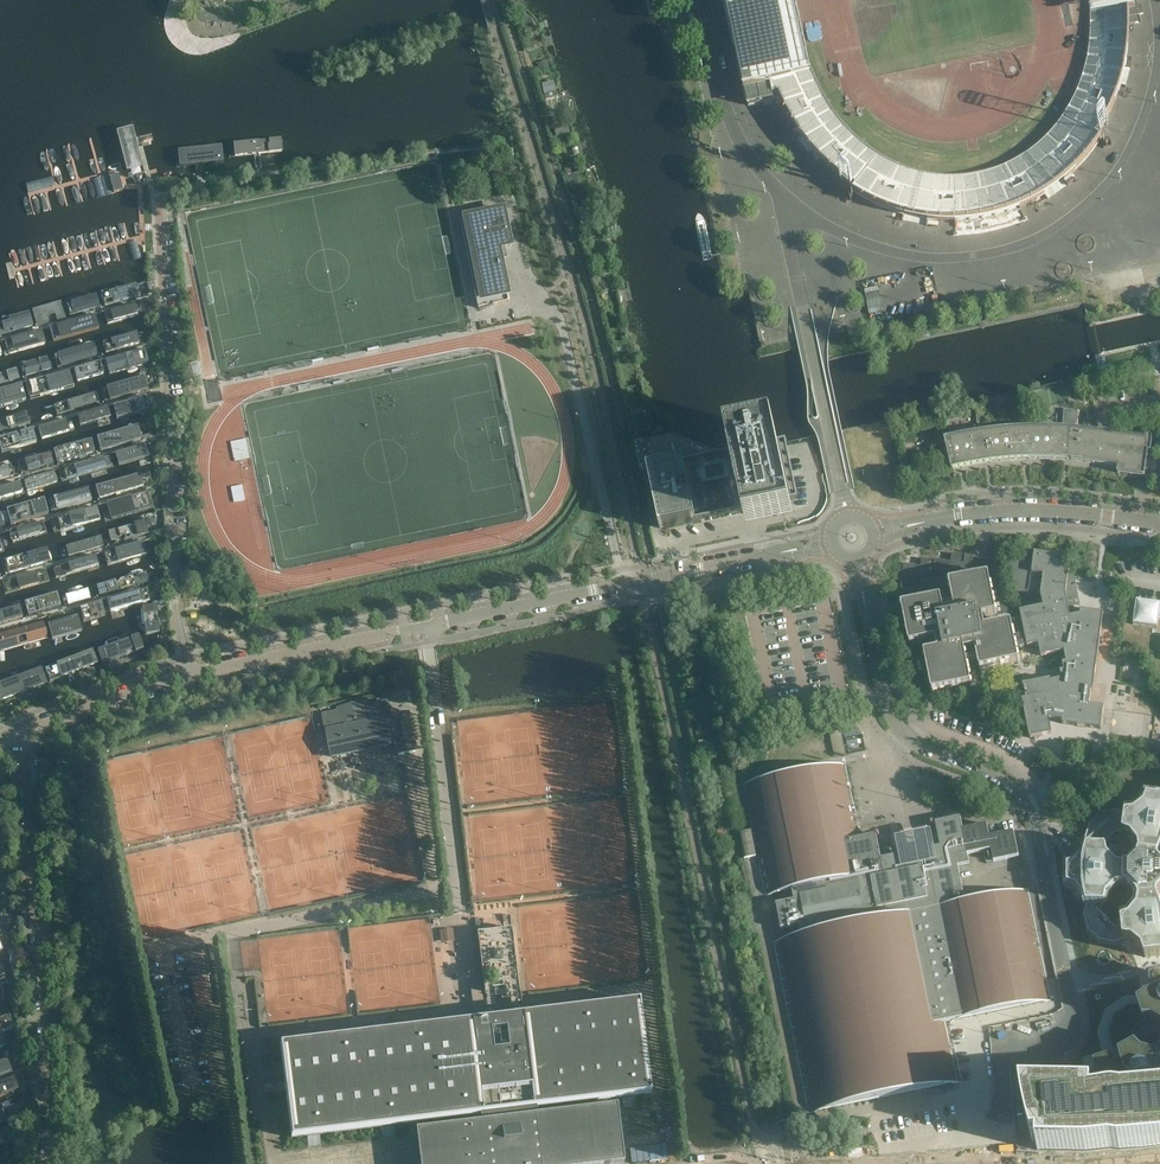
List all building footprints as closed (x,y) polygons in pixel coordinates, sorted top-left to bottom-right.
[(1113,107),(1116,99),(1118,94),(1121,84),(1126,67),(1127,61),(1127,56),(1128,51),(1129,46),(1129,40),(1129,35),(1129,29),(1129,24),(1135,23),(1135,22),(1134,16),(1140,14),(1140,15),(1141,14),(1143,14),(1141,7),(1139,7),(1135,8),(1133,0),(1093,0),(1093,4),(1093,11),(1093,14),(1092,20),(1092,27),(1092,33),(1091,40),(1090,46),(1089,52),(1089,56),(1088,59),(1087,65),(1085,71),(1084,76),(1084,78),(1082,82),(1081,87),(1079,91),(1077,95),(1075,99),(1074,101),(1072,105),(1069,111),(1067,115),(1065,117),(1063,121),(1060,124),(1056,130),(1051,135),(1046,140),(1043,143),(1039,146),(1036,149),(1032,151),(1027,155),(1021,159),(1017,161),(1015,162),(1009,165),(1002,168),(998,170),(994,171),(990,173),(985,174),(981,175),(976,176),(970,177),(967,177),(961,178),(956,178),(951,178),(945,178),(938,178),(933,177),(929,177),(922,175),(918,174),(913,173),(909,172),(904,170),(900,169),(896,167),(890,164),(886,162),(882,160),(878,158),(874,155),(870,153),(866,150),(863,147),(859,144),(854,140),(851,136),(848,133),(845,130),(842,126),(839,123),(838,121),(837,119),(834,115),(833,113),(830,108),(825,99),(822,93),(819,88),(815,79),(811,70),(810,67),(808,61),(806,55),(805,52),(803,45),(802,42),(801,39),(799,33),(798,27),(797,23),(793,2),(781,5),(780,0),(723,0),(733,47),(732,47),(733,49),(735,48),(738,60),(736,60),(737,62),(738,62),(742,77),(749,108),(761,106),(764,105),(773,103),(776,103),(783,104),(787,111),(791,118),(793,123),(796,127),(799,131),(802,136),(814,149),(813,150),(815,153),(818,156),(823,161),(829,167),(835,172),(841,177),(847,182),(852,185),(856,188),(857,188),(854,192),(858,195),(862,197),(866,199),(870,202),(874,204),(881,207),(885,208),(889,210),(896,213),(905,215),(909,217),(918,219),(927,220),(936,221),(944,221),(951,221),(954,221),(961,220),(965,220),(976,219),(986,217),(991,216),(996,214),(1005,212),(1013,209),(1020,206),(1021,206),(1025,204),(1030,202),(1035,200),(1041,197),(1043,195),(1043,196),(1046,194),(1064,181),(1067,179),(1076,170),(1078,168),(1081,164),(1085,161),(1090,155),(1094,149),(1097,145),(1101,139),(1097,137),(1101,130),(1105,124),(1107,119),(1111,112),(1113,107)] [(529,18),(521,21),(525,33),(533,30),(529,18)] [(537,64),(539,70),(549,68),(547,61),(537,64)] [(541,84),(543,94),(555,92),(553,81),(541,84)] [(132,129),(117,133),(128,178),(143,174),(132,129)] [(118,173),(109,176),(114,193),(123,191),(118,173)] [(578,183),(575,175),(564,177),(567,186),(578,183)] [(509,302),(498,249),(497,243),(501,241),(508,239),(509,239),(508,232),(506,222),(503,209),(482,214),(459,218),(461,224),(478,309),(492,306),(509,302)] [(137,285),(101,295),(104,308),(140,298),(137,285)] [(97,295),(66,304),(70,317),(101,309),(97,295)] [(153,299),(147,301),(146,301),(147,308),(155,306),(153,299)] [(32,309),(37,328),(66,319),(61,301),(32,309)] [(887,304),(871,307),(872,313),(888,309),(887,304)] [(137,306),(104,314),(107,325),(140,317),(137,306)] [(0,338),(32,329),(28,312),(0,320),(0,338)] [(56,327),(59,338),(94,328),(95,327),(96,327),(97,326),(98,326),(98,325),(99,324),(99,323),(100,322),(100,321),(99,320),(99,319),(98,319),(98,318),(97,318),(95,317),(94,317),(93,317),(91,317),(90,318),(56,327)] [(34,332),(4,341),(3,342),(3,343),(2,343),(2,344),(2,345),(2,346),(2,347),(3,348),(4,349),(5,349),(6,349),(37,341),(38,341),(38,340),(39,340),(39,339),(40,338),(40,337),(40,336),(39,335),(39,334),(38,333),(37,333),(36,332),(35,332),(34,332)] [(143,344),(140,332),(102,343),(106,355),(143,344)] [(99,358),(95,343),(58,354),(62,368),(99,358)] [(147,361),(143,350),(106,361),(109,372),(147,361)] [(55,370),(51,357),(22,364),(25,378),(55,370)] [(1149,359),(1126,364),(1128,375),(1149,371),(1151,371),(1149,359)] [(107,375),(102,361),(74,369),(79,383),(107,375)] [(21,381),(17,369),(0,374),(0,387),(21,381)] [(75,385),(71,370),(27,381),(31,396),(75,385)] [(143,379),(106,390),(109,400),(146,390),(143,379)] [(24,386),(0,393),(0,405),(27,397),(24,386)] [(100,404),(97,394),(55,407),(58,417),(100,404)] [(152,404),(150,395),(115,405),(118,414),(152,404)] [(109,408),(77,417),(80,428),(112,419),(109,408)] [(1064,410),(1063,424),(1070,424),(1071,420),(1071,410),(1064,410)] [(1071,420),(1070,424),(1077,425),(1078,411),(1071,410),(1071,420)] [(651,421),(649,412),(637,415),(639,423),(651,421)] [(984,413),(977,414),(978,428),(986,428),(984,413)] [(18,418),(0,423),(0,433),(21,427),(18,418)] [(39,438),(75,428),(72,418),(36,428),(39,438)] [(139,427),(96,438),(100,453),(143,441),(139,427)] [(648,471),(661,530),(664,529),(702,521),(744,512),(747,528),(793,518),(790,503),(799,501),(796,487),(798,487),(788,441),(778,444),(774,428),(728,438),(731,454),(710,458),(671,437),(650,442),(656,470),(652,471),(648,471)] [(990,431),(986,432),(990,462),(994,462),(997,461),(1001,461),(1004,460),(1008,460),(1012,460),(1015,459),(1019,459),(1022,459),(1026,459),(1029,459),(1030,459),(1028,428),(1027,428),(1023,428),(1020,429),(1016,429),(1012,429),(1008,429),(1005,430),(1001,430),(997,430),(993,431),(990,431)] [(1032,428),(1028,428),(1030,459),(1033,459),(1037,459),(1040,459),(1044,459),(1048,459),(1051,459),(1055,459),(1058,459),(1062,459),(1065,459),(1069,460),(1070,429),(1066,429),(1062,428),(1059,428),(1055,428),(1051,428),(1047,428),(1043,428),(1040,428),(1036,428),(1032,428)] [(1070,429),(1069,460),(1119,466),(1118,473),(1144,477),(1145,470),(1148,452),(1150,453),(1152,440),(1152,437),(1150,436),(1148,435),(1146,437),(1145,439),(1070,429)] [(31,430),(0,439),(0,451),(34,440),(31,430)] [(949,438),(945,439),(952,469),(955,468),(959,468),(962,467),(966,466),(969,465),(972,465),(976,464),(979,464),(983,463),(986,463),(990,462),(986,432),(982,432),(979,433),(975,433),(971,434),(967,435),(964,435),(960,436),(956,437),(952,438),(949,438)] [(97,454),(93,442),(56,453),(59,465),(97,454)] [(145,445),(114,455),(118,468),(149,459),(145,445)] [(55,465),(51,453),(17,464),(21,476),(55,465)] [(116,466),(112,453),(60,469),(64,481),(116,466)] [(0,468),(0,481),(16,476),(12,464),(0,468)] [(61,482),(58,471),(24,481),(28,492),(61,482)] [(146,486),(142,472),(96,486),(100,500),(146,486)] [(26,493),(23,481),(0,488),(0,501),(26,493)] [(96,503),(92,487),(50,500),(54,515),(96,503)] [(155,509),(150,492),(104,505),(109,522),(155,509)] [(48,513),(45,502),(8,512),(11,524),(48,513)] [(104,520),(100,507),(54,520),(57,532),(104,520)] [(149,519),(108,531),(111,545),(153,533),(149,519)] [(49,534),(45,522),(10,533),(13,544),(49,534)] [(106,547),(103,535),(61,546),(64,557),(106,547)] [(149,553),(145,541),(105,552),(108,565),(149,553)] [(1003,552),(1004,545),(995,543),(994,551),(1003,552)] [(47,563),(44,553),(3,564),(6,575),(47,563)] [(1093,690),(1103,613),(1081,610),(1080,615),(1076,616),(1070,588),(1066,588),(1070,558),(1069,557),(1069,558),(1059,557),(1059,556),(1058,556),(1047,555),(1047,554),(1046,554),(1046,555),(1036,553),(1034,553),(1033,564),(1009,560),(1016,591),(1041,595),(1043,606),(1020,611),(1027,647),(1033,645),(1034,651),(1040,650),(1041,654),(1041,656),(1064,651),(1067,662),(1063,663),(1064,671),(1060,672),(1062,679),(1051,681),(1050,679),(1023,684),(1026,699),(1022,700),(1030,738),(1052,734),(1049,719),(1053,719),(1059,720),(1062,720),(1062,721),(1062,724),(1101,729),(1104,707),(1089,705),(1090,700),(1091,690),(1093,690)] [(103,565),(100,554),(53,568),(57,579),(103,565)] [(998,627),(996,615),(997,615),(994,603),(994,602),(992,590),(989,578),(989,577),(988,576),(988,577),(981,578),(974,579),(974,578),(971,566),(965,565),(966,556),(952,554),(951,559),(951,563),(944,562),(940,561),(922,559),(921,564),(921,568),(914,567),(909,566),(905,566),(901,593),(902,593),(902,592),(910,593),(912,605),(903,607),(903,606),(903,607),(902,607),(902,608),(905,620),(904,620),(905,621),(907,633),(910,645),(909,645),(910,646),(911,646),(923,644),(924,644),(924,643),(928,643),(929,642),(931,642),(931,641),(933,641),(934,641),(936,641),(936,640),(937,640),(939,652),(938,652),(936,652),(936,653),(933,653),(932,653),(926,654),(925,654),(925,655),(924,655),(925,656),(927,668),(930,680),(929,680),(930,681),(932,693),(933,693),(933,694),(934,694),(941,692),(945,691),(946,692),(946,691),(958,689),(959,689),(971,686),(972,685),(971,685),(969,673),(969,672),(967,665),(966,661),(977,658),(980,670),(980,671),(981,671),(993,669),(991,656),(998,654),(992,628),(998,627)] [(51,581),(48,569),(3,582),(6,594),(51,581)] [(153,583),(150,571),(95,586),(98,598),(153,583)] [(92,598),(89,587),(63,595),(66,605),(92,598)] [(152,602),(148,588),(107,599),(111,612),(152,602)] [(62,606),(59,595),(24,605),(27,616),(62,606)] [(1136,600),(1134,616),(1133,624),(1150,627),(1158,628),(1159,620),(1159,603),(1136,600)] [(102,602),(79,609),(84,623),(107,616),(102,602)] [(154,605),(143,606),(146,635),(158,634),(154,605)] [(20,608),(0,613),(0,624),(23,618),(20,608)] [(82,633),(78,619),(47,628),(51,642),(82,633)] [(44,622),(0,635),(0,654),(49,639),(44,622)] [(1016,648),(1015,641),(1014,640),(1014,638),(1014,637),(1011,625),(1012,625),(1011,625),(1010,624),(998,627),(992,628),(998,654),(991,656),(993,669),(994,669),(1006,666),(1014,664),(1016,664),(1018,664),(1018,663),(1019,663),(1019,662),(1016,650),(1017,650),(1016,650),(1016,648)] [(152,648),(148,636),(99,652),(102,664),(152,648)] [(101,664),(96,651),(48,669),(53,682),(101,664)] [(0,683),(0,700),(1,702),(48,684),(42,667),(0,683)] [(96,676),(94,668),(87,670),(89,678),(96,676)] [(415,739),(411,720),(408,721),(407,715),(389,719),(385,703),(365,707),(364,703),(338,708),(339,713),(322,716),(331,757),(395,744),(398,756),(414,752),(412,740),(415,739)] [(1048,1001),(1025,890),(965,902),(964,897),(970,895),(969,890),(963,892),(956,857),(991,850),(994,862),(1019,857),(1014,832),(990,837),(987,825),(963,830),(961,817),(935,823),(940,847),(915,852),(881,859),(876,835),(857,839),(842,764),(746,784),(768,894),(792,890),(794,900),(776,904),(781,929),(799,925),(801,936),(778,941),(813,1112),(958,1082),(945,1022),(970,1017),(1048,1001)] [(1159,803),(1156,811),(1154,813),(1150,810),(1146,813),(1148,817),(1145,818),(1137,820),(1129,816),(1128,816),(1113,818),(1101,828),(1101,829),(1097,844),(1099,853),(1097,862),(1087,871),(1079,872),(1079,890),(1087,893),(1089,895),(1087,898),(1090,902),(1094,900),(1096,902),(1098,910),(1096,919),(1099,934),(1100,935),(1111,945),(1111,946),(1126,948),(1127,948),(1135,945),(1144,946),(1146,948),(1144,952),(1148,955),(1151,952),(1153,954),(1157,962),(1159,962),(1159,803)] [(764,894),(751,830),(743,832),(756,896),(764,894)] [(932,832),(897,839),(903,871),(938,863),(932,832)] [(441,944),(454,943),(453,931),(439,932),(441,944)] [(516,962),(512,935),(506,936),(484,939),(484,938),(477,939),(481,966),(482,966),(482,965),(515,961),(515,962),(516,962)] [(1116,949),(1101,952),(1103,962),(1117,959),(1116,949)] [(211,974),(208,959),(186,964),(189,978),(211,974)] [(5,965),(0,967),(0,981),(9,977),(5,965)] [(1083,1088),(1084,1092),(1084,1094),(1086,1100),(1087,1102),(1088,1106),(1095,1105),(1098,1105),(1106,1110),(1108,1112),(1112,1119),(1115,1118),(1118,1117),(1124,1116),(1126,1115),(1128,1115),(1128,1107),(1128,1106),(1130,1105),(1139,1101),(1140,1101),(1141,1102),(1144,1105),(1146,1108),(1147,1111),(1147,1114),(1148,1116),(1148,1117),(1148,1118),(1159,1130),(1159,1131),(1159,978),(1151,981),(1151,989),(1151,990),(1151,991),(1150,992),(1146,991),(1143,996),(1147,999),(1146,1000),(1145,1001),(1144,1002),(1138,1006),(1135,1006),(1132,1006),(1129,1006),(1128,1007),(1115,1016),(1114,1016),(1108,1032),(1109,1032),(1113,1048),(1113,1049),(1115,1051),(1117,1053),(1120,1056),(1121,1063),(1122,1064),(1120,1065),(1118,1066),(1116,1067),(1115,1065),(1111,1059),(1108,1060),(1106,1061),(1100,1063),(1098,1064),(1094,1065),(1095,1068),(1095,1072),(1095,1074),(1094,1075),(1094,1076),(1090,1075),(1087,1080),(1091,1083),(1090,1084),(1089,1085),(1088,1086),(1087,1086),(1083,1088)] [(3,985),(0,986),(0,1004),(8,1002),(3,985)] [(650,1095),(639,1002),(490,1020),(280,1046),(291,1139),(480,1116),(481,1123),(537,1116),(536,1109),(650,1095)] [(4,1033),(0,1035),(0,1050),(9,1047),(4,1033)] [(9,1058),(0,1061),(0,1079),(14,1074),(9,1058)] [(20,1089),(15,1078),(0,1084),(0,1097),(20,1089)] [(1021,1089),(1022,1101),(1025,1115),(1029,1129),(1033,1142),(1038,1142),(1038,1151),(1086,1152),(1112,1149),(1120,1150),(1159,1146),(1159,1093),(1124,1097),(1115,1095),(1091,1098),(1092,1090),(1082,1090),(1021,1089)] [(617,1106),(537,1116),(481,1123),(415,1131),(419,1163),(624,1163),(617,1106)] [(14,1146),(7,1129),(0,1132),(0,1152),(14,1146)] [(654,1140),(641,1140),(642,1158),(655,1158),(654,1140)]
